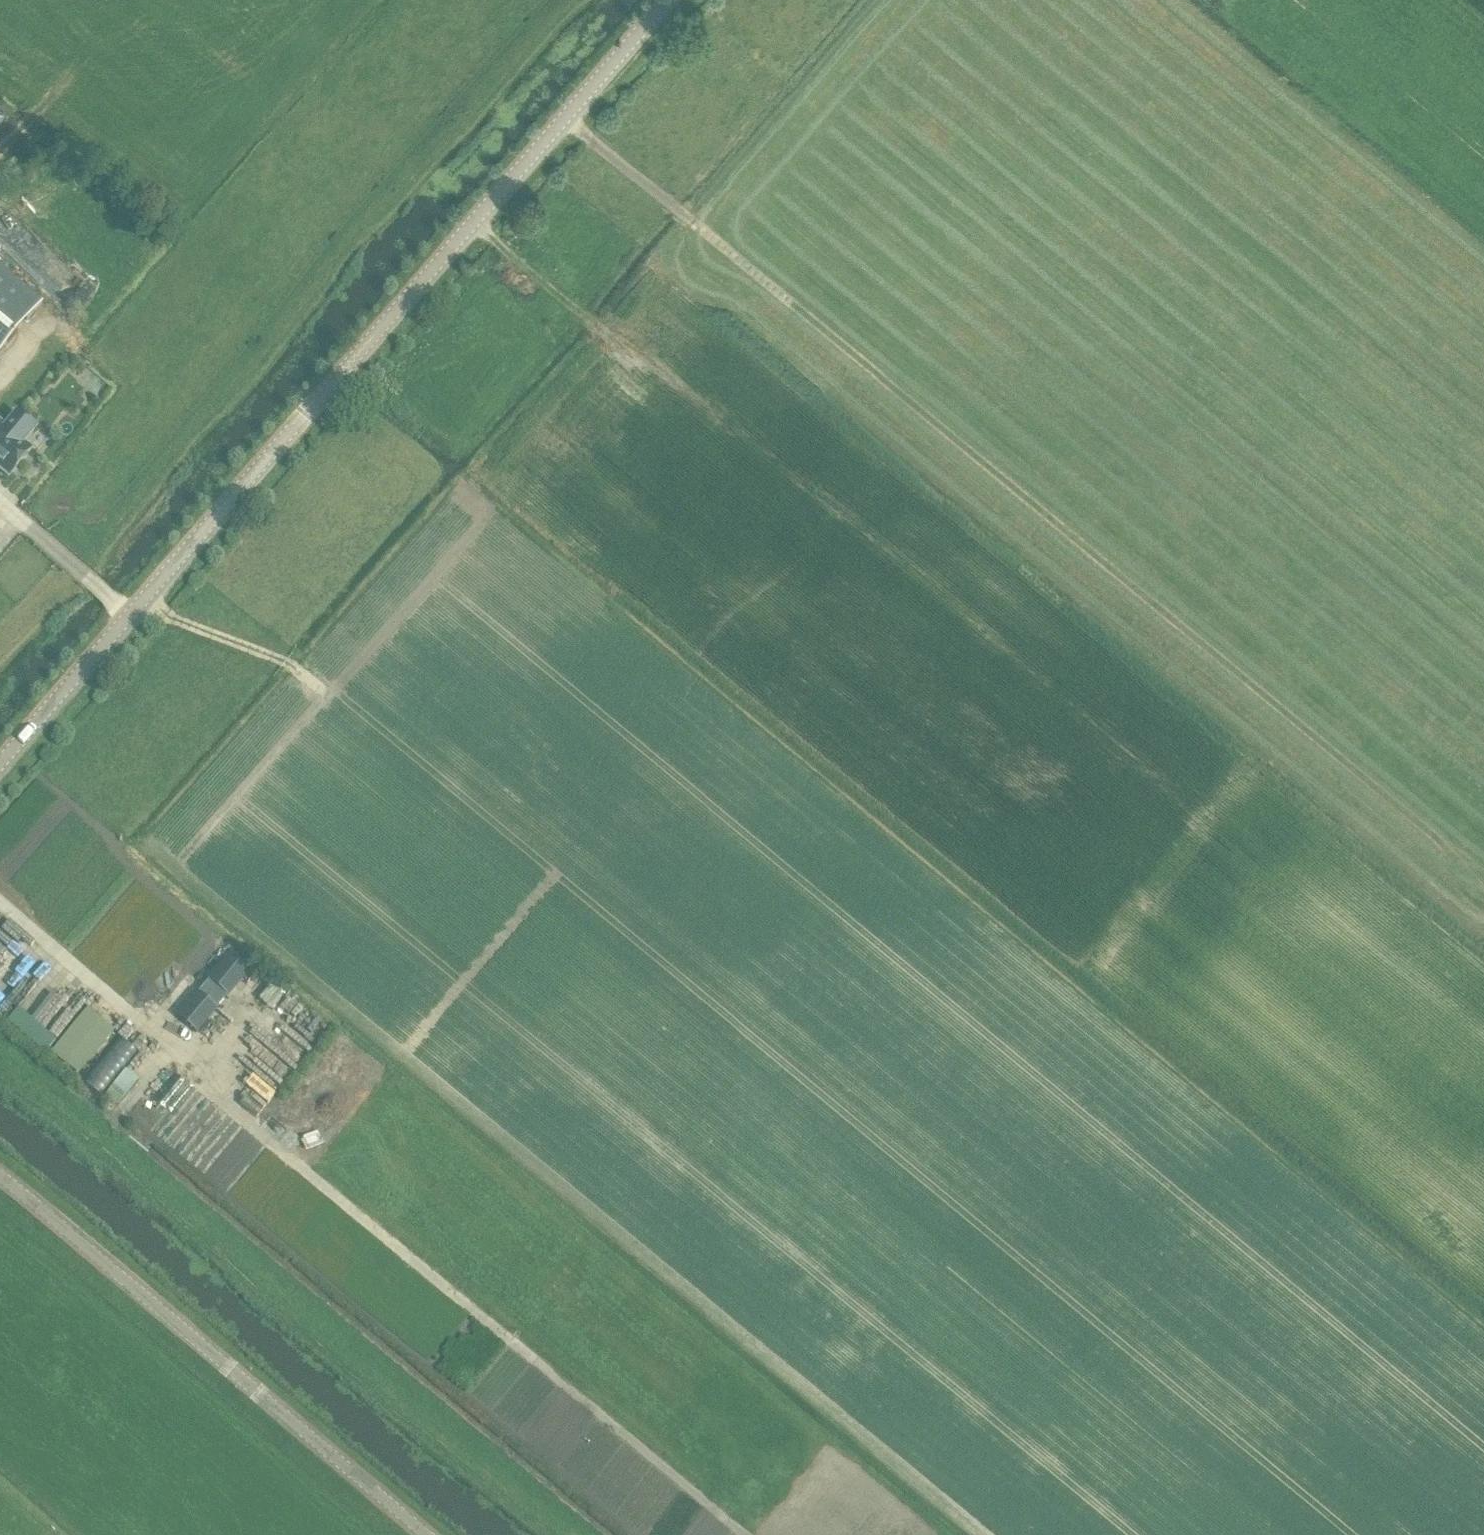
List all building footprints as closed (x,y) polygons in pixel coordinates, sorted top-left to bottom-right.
[(41,300),(0,267),(0,350),(41,300)] [(8,477),(31,449),(23,443),(34,429),(16,414),(4,427),(0,424),(0,471),(8,477)] [(229,956),(177,1018),(195,1034),(248,971),(229,956)] [(275,982),(259,1000),(267,1006),(281,988),(275,982)] [(290,1010),(282,1019),(287,1023),(294,1014),(290,1010)] [(116,1036),(80,1080),(103,1098),(125,1071),(139,1054),(116,1036)] [(115,1104),(117,1106),(138,1081),(125,1071),(105,1096),(115,1104)]
